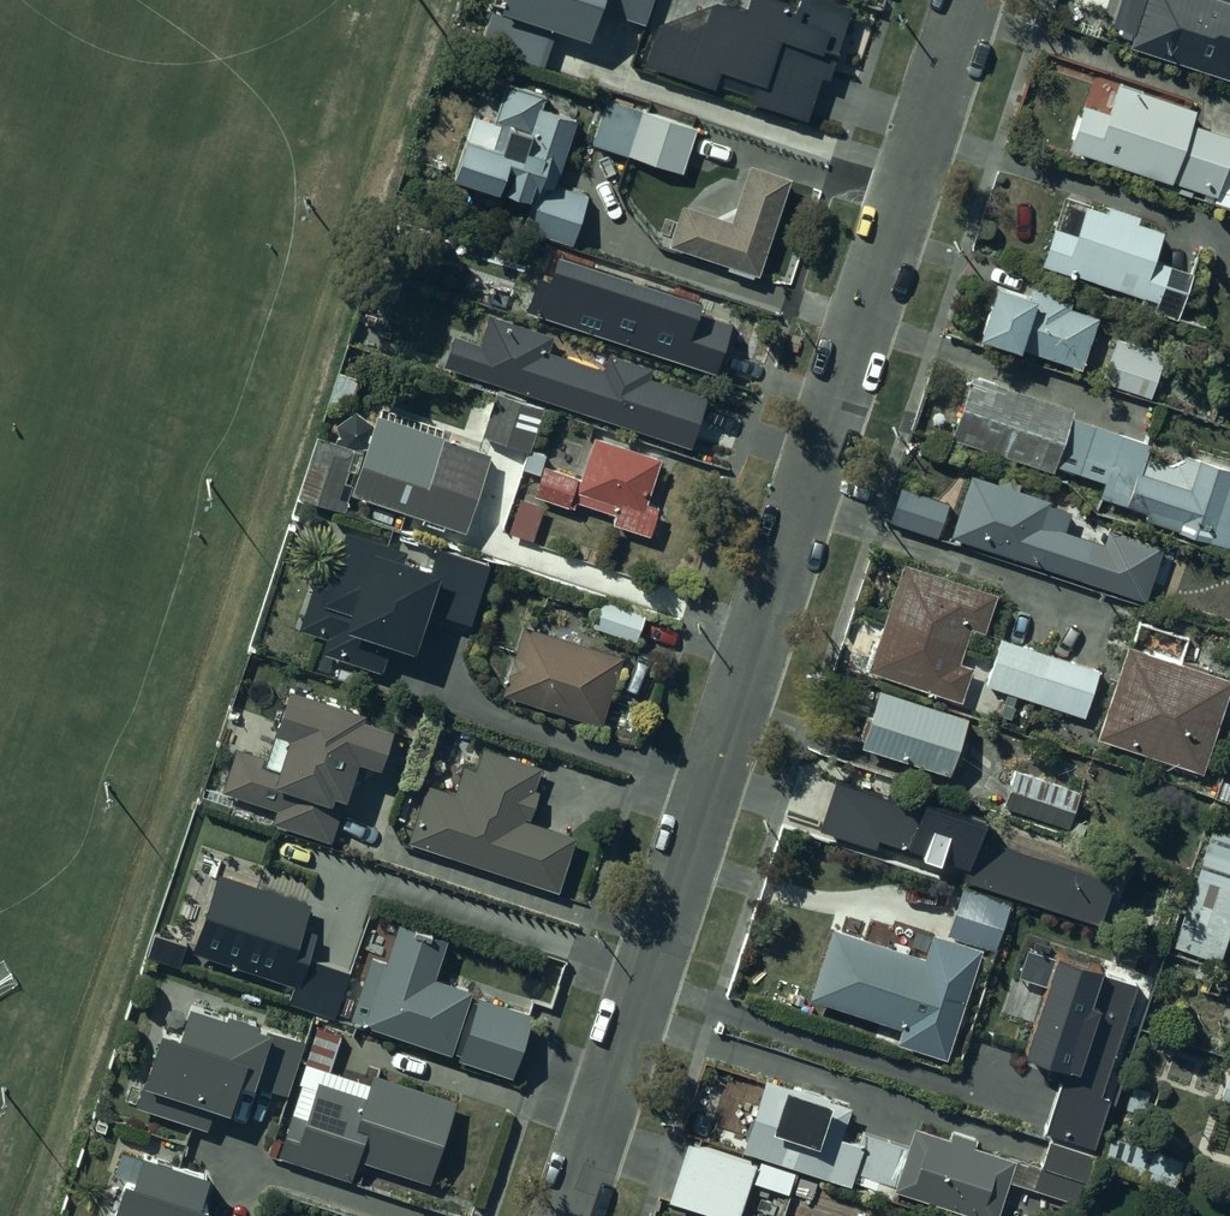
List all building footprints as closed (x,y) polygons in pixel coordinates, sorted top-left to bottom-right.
[(483,12),(577,42),(588,9),(636,25),(644,0),(487,0),(483,12)] [(635,65),(701,87),(703,83),(741,95),(738,103),(795,121),(809,76),(817,78),(840,7),(817,0),(807,0),(803,12),(766,0),(739,0),(736,11),(706,2),(648,24),(635,65)] [(1121,44),(1224,80),(1226,72),(1229,73),(1229,5),(1223,3),(1224,0),(1136,0),(1121,44)] [(446,138),(433,179),(480,194),(480,192),(509,202),(510,199),(519,202),(511,227),(562,243),(577,196),(544,186),(566,119),(530,107),(534,95),(497,83),(484,125),(491,127),(484,150),(446,138)] [(1059,148),(1161,184),(1162,181),(1210,198),(1209,201),(1226,207),(1228,201),(1229,202),(1229,146),(1226,144),(1227,140),(1180,123),(1185,110),(1107,83),(1096,113),(1074,105),(1059,148)] [(599,100),(584,145),(672,173),(673,170),(680,172),(694,131),(599,100)] [(674,205),(659,246),(719,267),(718,270),(744,279),(745,275),(747,276),(781,180),(740,165),(720,222),(674,205)] [(1077,202),(1056,196),(1035,266),(1135,297),(1132,307),(1172,319),(1186,274),(1164,267),(1165,264),(1147,258),(1155,232),(1129,224),(1132,217),(1098,206),(1095,213),(1075,207),(1077,202)] [(702,300),(554,252),(547,276),(538,273),(526,310),(715,370),(731,323),(698,313),(702,300)] [(976,288),(958,339),(999,353),(1001,345),(1072,369),(1089,318),(1061,308),(1063,301),(1021,287),(1016,302),(976,288)] [(456,335),(446,363),(691,448),(709,397),(650,376),(653,368),(608,353),(603,368),(550,349),(555,333),(492,311),(481,343),(456,335)] [(1162,357),(1108,341),(1095,383),(1149,399),(1162,357)] [(961,376),(940,439),(1044,474),(1046,467),(1093,483),(1089,497),(1137,514),(1135,521),(1222,551),(1229,528),(1229,524),(1223,522),(1229,502),(1229,474),(1189,460),(1179,488),(1131,472),(1140,445),(1060,419),(1063,410),(961,376)] [(473,438),(520,451),(533,407),(486,394),(473,438)] [(488,459),(377,421),(351,498),(462,536),(488,459)] [(342,449),(307,438),(289,499),(337,513),(341,499),(329,495),(342,449)] [(651,459),(586,438),(572,478),(536,466),(540,455),(525,450),(519,470),(531,474),(524,495),(567,509),(569,503),(607,515),(603,525),(641,538),(650,510),(636,506),(651,459)] [(1040,502),(960,476),(940,538),(1087,585),(1099,548),(1055,533),(1061,513),(1038,505),(1040,502)] [(941,505),(894,489),(883,523),(929,539),(941,505)] [(540,508),(514,499),(502,534),(528,542),(540,508)] [(397,553),(337,534),(319,590),(309,586),(295,631),(321,639),(316,653),(377,673),(385,648),(400,653),(425,574),(432,576),(421,609),(466,625),(487,566),(427,547),(419,571),(394,563),(397,553)] [(989,595),(894,564),(859,671),(953,702),(964,668),(952,664),(963,629),(976,633),(989,595)] [(597,600),(587,627),(627,642),(637,615),(597,600)] [(614,658),(516,627),(494,696),(593,726),(614,658)] [(991,640),(977,686),(1076,718),(1091,672),(991,640)] [(1224,681),(1118,647),(1088,741),(1195,775),(1224,681)] [(338,794),(351,756),(372,763),(385,722),(356,713),(357,708),(280,683),(266,727),(283,733),(279,745),(264,741),(260,753),(236,745),(222,789),(275,806),(270,821),(329,840),(343,796),(338,794)] [(958,718),(869,690),(851,749),(940,776),(958,718)] [(446,793),(418,784),(397,846),(550,892),(568,835),(522,821),(531,792),(525,790),(532,767),(473,749),(466,772),(453,768),(446,793)] [(1072,792),(1006,770),(994,807),(1059,829),(1072,792)] [(1197,775),(1192,792),(1229,804),(1229,785),(1197,775)] [(900,800),(838,781),(820,843),(880,861),(881,858),(901,864),(911,832),(892,826),(900,800)] [(1204,831),(1168,947),(1213,961),(1229,908),(1229,839),(1204,831)] [(302,905),(208,874),(182,954),(284,987),(279,1004),(327,1020),(343,973),(299,959),(308,931),(295,926),(302,905)] [(952,888),(937,935),(987,951),(1001,903),(952,888)] [(375,961),(362,957),(342,1020),(354,1023),(353,1027),(440,1054),(440,1051),(450,1054),(448,1060),(501,1076),(520,1014),(469,998),(467,1002),(458,1000),(461,991),(423,979),(435,941),(386,926),(375,961)] [(914,956),(822,928),(800,1000),(892,1028),(887,1044),(935,1058),(938,1049),(944,1051),(975,951),(921,934),(914,956)] [(1114,1001),(1050,978),(1027,1042),(1005,1034),(989,1079),(1051,1101),(1057,1086),(1081,1095),(1114,1001)] [(221,1016),(182,1002),(170,1035),(154,1029),(135,1081),(144,1085),(138,1101),(212,1128),(219,1109),(221,1109),(232,1078),(245,1083),(245,1081),(285,1094),(302,1042),(264,1030),(250,1025),(251,1020),(223,1010),(221,1016)] [(345,1032),(321,1025),(309,1064),(333,1071),(345,1032)] [(757,1215),(784,1215),(800,1164),(900,1196),(903,1187),(994,1215),(1013,1154),(973,1141),(975,1134),(951,1126),(949,1133),(914,1122),(908,1139),(862,1125),(858,1138),(835,1131),(845,1099),(705,1055),(662,1194),(733,1215),(736,1215),(738,1210),(757,1215)] [(1221,1073),(1212,1097),(1229,1103),(1229,1076),(1221,1073)] [(283,1113),(269,1155),(341,1179),(348,1159),(416,1182),(443,1101),(362,1074),(355,1097),(309,1081),(297,1117),(283,1113)] [(1093,1147),(1048,1133),(1040,1158),(1042,1158),(1035,1182),(1081,1197),(1089,1174),(1085,1173),(1093,1147)] [(1099,1138),(1089,1166),(1164,1192),(1174,1163),(1099,1138)] [(203,1206),(195,1204),(205,1173),(136,1151),(126,1180),(118,1178),(106,1215),(199,1215),(203,1206)]
